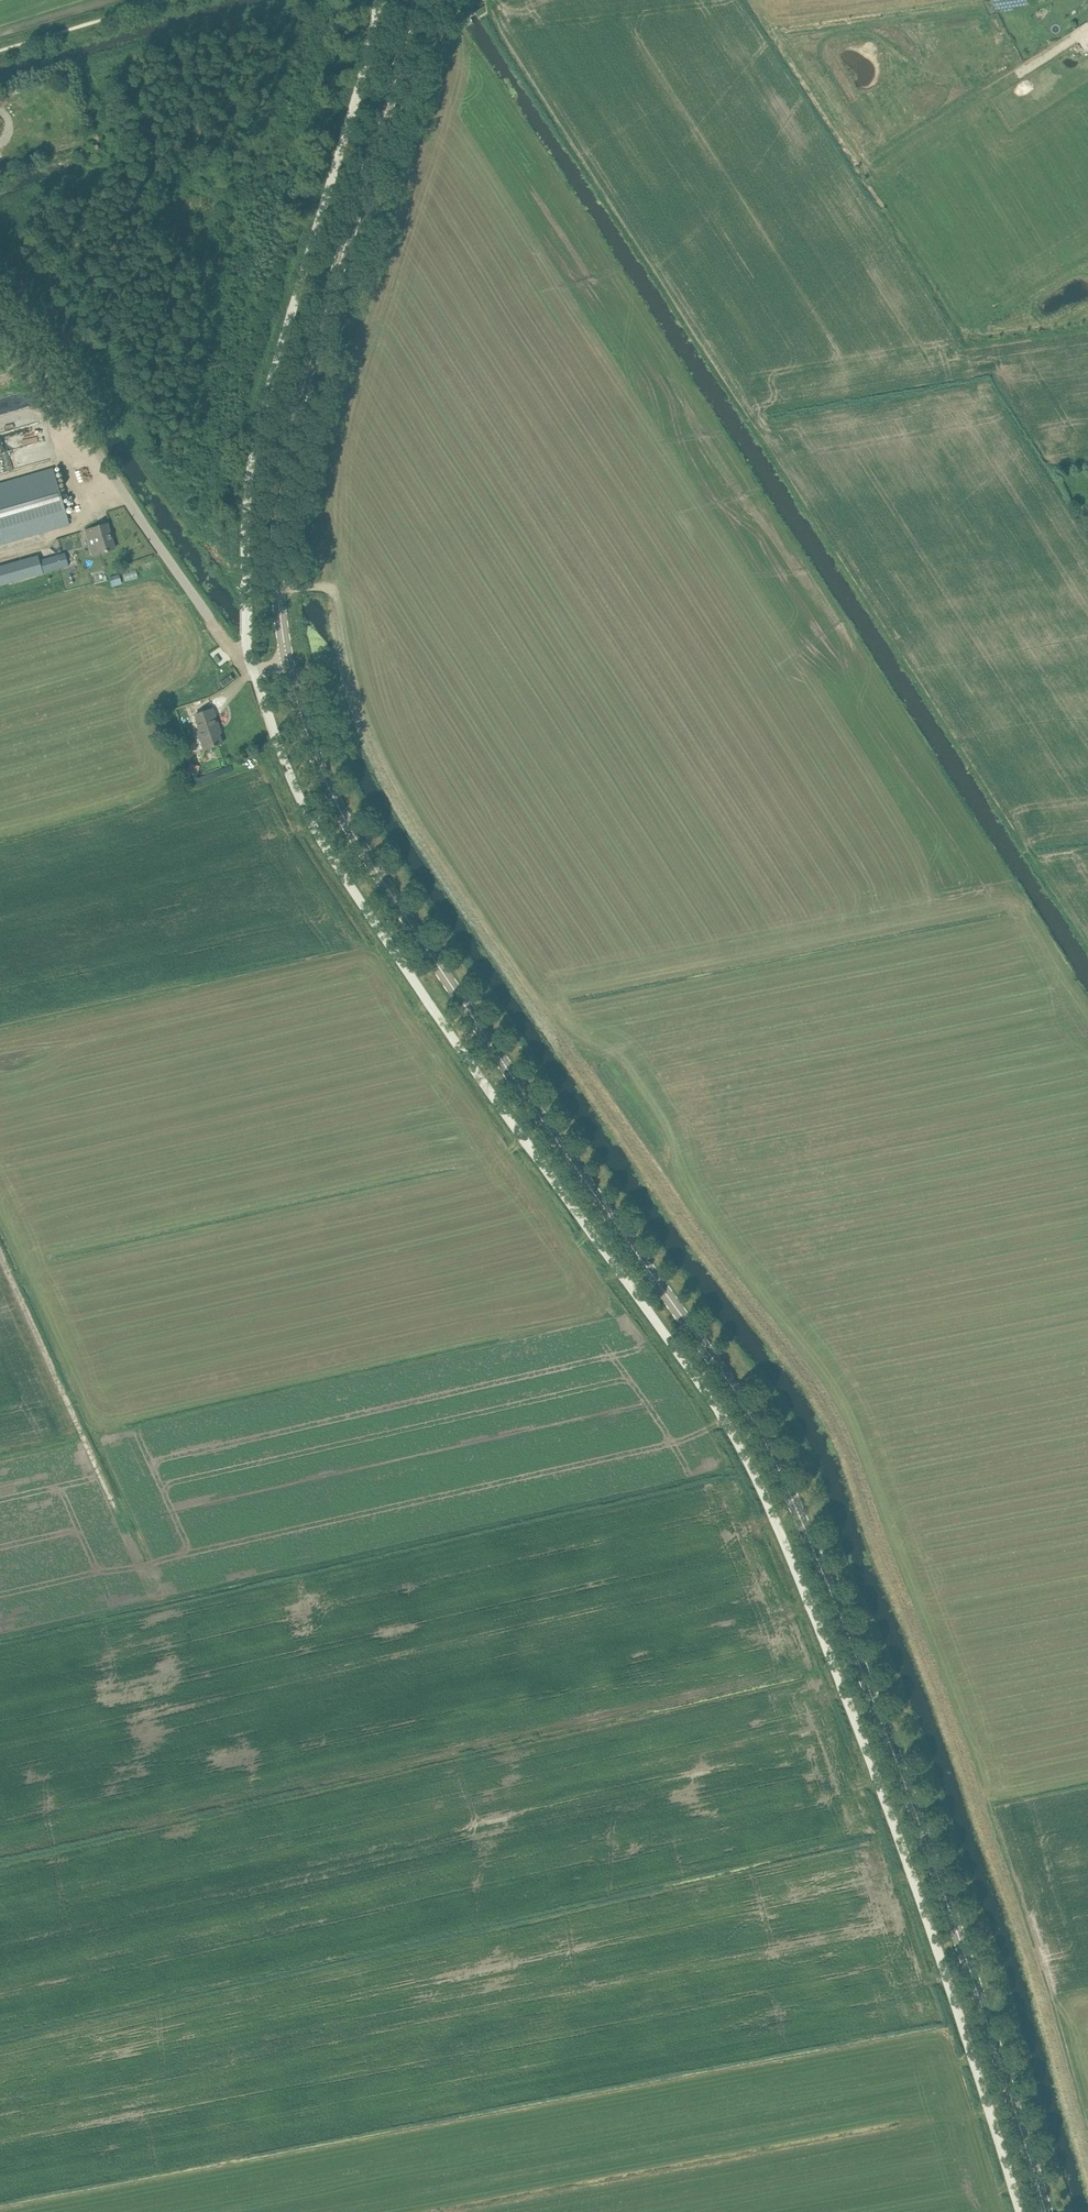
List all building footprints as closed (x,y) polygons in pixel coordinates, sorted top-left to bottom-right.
[(21,93),(19,88),(10,90),(12,96),(21,93)] [(53,469),(0,484),(0,544),(69,524),(53,469)] [(115,549),(107,524),(85,531),(92,555),(106,551),(106,552),(108,552),(108,551),(115,549)] [(43,571),(38,554),(0,564),(0,584),(43,571)] [(121,584),(119,575),(109,578),(112,587),(121,584)] [(222,744),(216,726),(219,725),(213,709),(195,715),(201,731),(198,732),(204,750),(222,744)]
